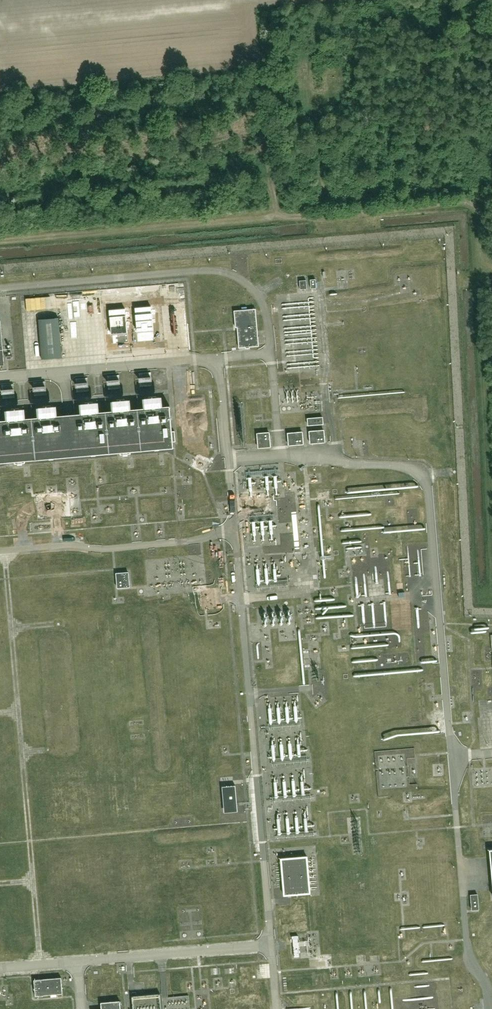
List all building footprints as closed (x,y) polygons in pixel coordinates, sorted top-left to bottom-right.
[(346,283),(351,283),(350,272),(341,273),(341,290),(346,289),(346,283)] [(185,301),(185,290),(176,290),(176,301),(185,301)] [(255,309),(234,311),(236,328),(237,327),(239,348),(246,348),(250,348),(250,347),(259,346),(255,309)] [(64,320),(44,321),(47,363),(67,362),(64,320)] [(193,357),(193,350),(175,350),(175,358),(193,357)] [(140,385),(141,397),(159,396),(158,384),(140,385)] [(110,389),(111,400),(128,399),(127,388),(110,389)] [(142,398),(143,408),(163,406),(162,397),(142,398)] [(111,401),(112,411),(131,409),(130,399),(111,401)] [(79,404),(80,413),(99,412),(99,402),(79,404)] [(174,448),(171,406),(163,406),(143,408),(131,409),(112,411),(99,412),(80,413),(58,415),(37,417),(26,418),(6,420),(0,420),(0,463),(174,448)] [(37,417),(58,415),(57,406),(36,407),(37,417)] [(6,420),(26,418),(25,409),(5,411),(6,420)] [(324,430),(309,431),(310,444),(325,442),(324,430)] [(258,448),(271,447),(270,432),(256,433),(258,448)] [(287,433),(288,446),(304,444),(303,432),(287,433)] [(369,545),(349,546),(350,556),(370,555),(369,545)] [(130,588),(129,572),(116,573),(117,589),(130,588)] [(326,695),(320,698),(325,708),(331,705),(326,695)] [(273,724),(286,724),(286,708),(274,708),(273,724)] [(276,765),(307,763),(305,735),(273,737),(276,765)] [(384,789),(411,788),(409,756),(382,757),(384,789)] [(237,810),(235,790),(225,791),(227,810),(237,810)] [(308,856),(280,858),(283,896),(311,894),(308,856)] [(472,912),(480,912),(479,896),(471,897),(472,912)] [(61,978),(34,980),(35,996),(63,994),(61,978)] [(101,1003),(101,1008),(121,1008),(120,1001),(101,1003)]
